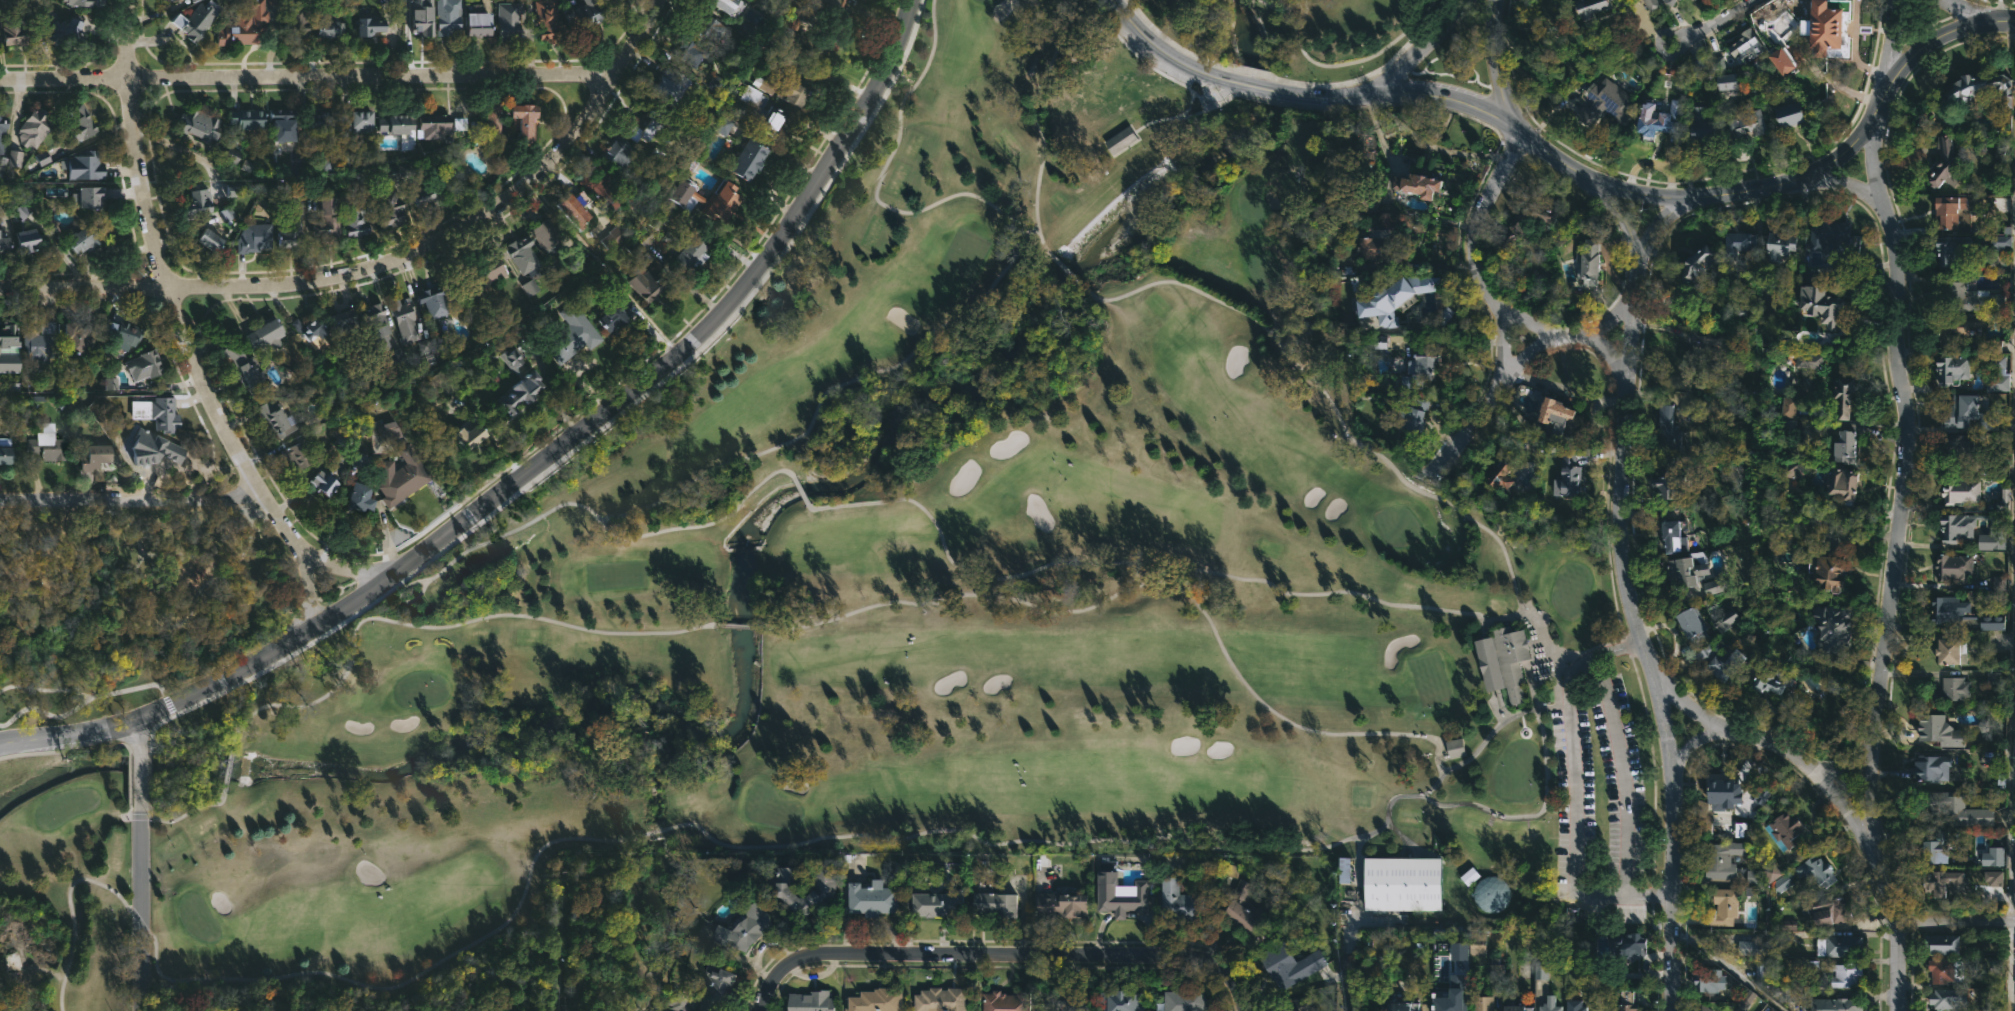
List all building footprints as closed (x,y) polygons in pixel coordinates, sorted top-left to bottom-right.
[(64,8),(96,8),(96,0),(64,0),(64,8)] [(206,4),(209,0),(214,0),(223,7),(205,31),(201,39),(196,42),(190,38),(191,36),(171,21),(179,12),(187,19),(202,1),(206,4)] [(246,8),(245,0),(264,0),(264,4),(264,9),(267,9),(268,21),(262,21),(262,36),(257,36),(257,43),(217,44),(217,30),(221,30),(221,24),(223,24),(223,21),(235,21),(235,12),(248,11),(248,15),(253,15),(253,8),(246,8)] [(437,34),(437,0),(459,0),(459,7),(461,7),(461,16),(459,16),(459,30),(451,30),(451,34),(437,34)] [(502,2),(502,0),(512,0),(512,2),(525,2),(525,36),(520,36),(520,40),(506,40),(506,37),(499,37),(500,2),(502,2)] [(542,40),(536,0),(561,0),(567,36),(557,37),(558,42),(552,43),(551,38),(542,40)] [(583,1),(582,0),(593,0),(603,18),(578,31),(575,33),(567,18),(576,13),(572,7),(583,1)] [(607,7),(625,9),(626,0),(608,0),(607,7)] [(734,17),(709,0),(744,0),(745,1),(735,16),(734,17)] [(779,24),(788,0),(794,0),(806,5),(797,31),(779,24)] [(816,2),(817,0),(843,0),(837,19),(844,21),(837,43),(817,36),(826,8),(818,5),(818,3),(816,2)] [(1581,19),(1573,0),(1608,0),(1609,3),(1608,4),(1609,7),(1603,9),(1602,7),(1591,11),(1592,15),(1581,19)] [(1649,12),(1660,7),(1657,0),(1643,0),(1649,12)] [(1662,2),(1675,8),(1679,0),(1663,0),(1662,2)] [(1811,18),(1811,0),(1827,0),(1827,6),(1842,6),(1841,46),(1827,46),(1827,55),(1812,55),(1812,46),(1809,46),(1810,34),(1799,33),(1799,18),(1811,18)] [(431,1),(431,35),(409,35),(408,1),(416,1),(416,10),(421,10),(421,1),(431,1)] [(293,9),(311,9),(310,38),(297,38),(297,35),(287,35),(287,23),(293,23),(293,9)] [(699,9),(707,14),(709,12),(729,26),(716,43),(692,26),(697,19),(694,17),(699,9)] [(483,34),(483,37),(477,37),(477,34),(471,35),(471,12),(495,11),(496,34),(483,34)] [(27,13),(31,44),(6,45),(4,26),(6,26),(5,19),(8,19),(8,15),(27,13)] [(58,49),(55,51),(48,36),(67,27),(72,15),(85,22),(76,39),(58,49)] [(375,16),(375,19),(388,18),(388,30),(382,30),(382,35),(362,35),(362,17),(375,16)] [(325,36),(319,36),(318,19),(341,19),(341,35),(325,36)] [(1765,49),(1742,65),(1728,45),(1742,36),(1739,32),(1749,25),(1765,49)] [(708,51),(705,56),(703,55),(694,67),(671,51),(684,34),(708,51)] [(1781,45),(1782,46),(1784,45),(1797,64),(1783,74),(1768,54),(1781,45)] [(789,52),(780,73),(760,64),(767,49),(778,54),(780,48),(789,52)] [(1713,70),(1725,66),(1722,56),(1710,60),(1713,70)] [(1767,70),(1762,60),(1750,65),(1755,76),(1767,70)] [(693,84),(673,110),(648,91),(668,64),(693,84)] [(811,76),(807,84),(815,88),(805,108),(779,94),(783,86),(784,87),(790,75),(797,79),(802,69),(812,74),(811,76)] [(1723,89),(1717,89),(1716,74),(1736,71),(1738,87),(1723,89)] [(2003,72),(2011,78),(2011,107),(2000,106),(2000,92),(1973,95),(1975,107),(1948,110),(1945,89),(1954,87),(1952,82),(1960,77),(1960,73),(1973,72),(1974,77),(2003,72)] [(1604,76),(1629,96),(1625,102),(1632,108),(1620,123),(1603,110),(1590,127),(1574,114),(1577,111),(1575,110),(1582,102),(1587,107),(1592,101),(1584,94),(1594,83),(1596,85),(1604,76)] [(768,101),(763,109),(740,97),(748,84),(770,97),(768,101)] [(1655,101),(1653,109),(1651,109),(1650,116),(1657,117),(1658,110),(1671,112),(1670,119),(1677,120),(1675,132),(1655,128),(1654,135),(1635,130),(1640,109),(1639,109),(1641,99),(1655,101)] [(1805,120),(1782,127),(1776,107),(1799,100),(1805,120)] [(101,130),(85,140),(84,138),(79,140),(74,144),(70,139),(76,135),(65,115),(85,103),(101,130)] [(539,103),(542,104),(542,117),(539,117),(539,119),(536,121),(536,145),(519,144),(520,130),(515,130),(515,104),(539,103)] [(255,105),(255,109),(263,109),(264,128),(238,129),(238,124),(230,124),(230,110),(251,109),(251,105),(255,105)] [(504,135),(501,138),(495,138),(490,136),(490,105),(504,105),(504,135)] [(769,105),(788,118),(776,139),(756,127),(758,123),(756,122),(764,110),(766,111),(769,105)] [(1704,106),(1704,121),(1712,121),(1712,124),(1719,124),(1719,135),(1712,135),(1713,141),(1691,141),(1690,106),(1704,106)] [(1767,132),(1751,136),(1750,133),(1731,138),(1726,119),(1736,117),(1735,112),(1760,106),(1767,132)] [(41,107),(53,116),(51,118),(57,122),(38,148),(32,143),(29,148),(23,144),(21,135),(22,133),(20,132),(22,129),(21,128),(35,108),(39,111),(41,107)] [(189,107),(223,121),(213,145),(200,140),(201,137),(187,132),(186,134),(177,131),(183,112),(187,114),(189,107)] [(296,109),(296,140),(271,139),(272,124),(269,124),(270,109),(296,109)] [(376,111),(376,127),(370,127),(370,131),(356,130),(356,127),(342,127),(342,113),(355,113),(355,110),(376,111)] [(652,110),(658,115),(656,118),(664,124),(652,140),(645,135),(636,146),(626,138),(636,125),(629,119),(634,113),(642,119),(647,113),(648,114),(652,110)] [(310,132),(334,132),(334,112),(310,112),(310,132)] [(3,153),(0,153),(0,113),(3,113),(3,118),(7,118),(7,121),(11,121),(12,127),(5,128),(5,135),(2,135),(3,153)] [(417,114),(417,149),(403,149),(403,133),(392,133),(392,131),(388,131),(388,135),(382,135),(382,131),(380,131),(380,117),(392,117),(392,114),(417,114)] [(456,115),(456,117),(469,117),(469,130),(456,130),(456,134),(446,134),(446,139),(424,139),(424,130),(421,130),(421,115),(456,115)] [(501,148),(502,124),(476,122),(475,146),(501,148)] [(1952,152),(1960,160),(1955,167),(1961,172),(1951,185),(1944,179),(1937,187),(1928,179),(1932,174),(1930,173),(1933,170),(1935,171),(1939,166),(1935,161),(1938,158),(1943,158),(1941,145),(1936,144),(1935,135),(1941,133),(1950,133),(1952,152)] [(2010,137),(2008,159),(1992,158),(1995,136),(2010,137)] [(773,151),(752,182),(733,169),(754,137),(773,150),(773,151)] [(628,146),(626,148),(636,156),(625,171),(601,154),(608,144),(611,146),(617,138),(628,146)] [(100,155),(100,163),(106,163),(106,178),(70,178),(70,158),(73,158),(73,155),(82,154),(82,149),(100,149),(100,155)] [(22,154),(12,153),(10,167),(21,169),(22,154)] [(630,189),(610,211),(577,181),(597,160),(630,189)] [(1424,175),(1440,178),(1438,190),(1432,189),(1430,200),(1418,197),(1419,193),(1390,187),(1393,175),(1407,178),(1408,171),(1424,175)] [(448,183),(459,204),(471,197),(460,177),(448,183)] [(698,192),(708,200),(716,190),(721,193),(731,180),(741,187),(739,191),(747,197),(726,225),(704,208),(707,205),(694,195),(685,208),(670,197),(684,178),(698,188),(696,191),(698,192)] [(420,214),(417,215),(408,191),(434,180),(442,201),(423,208),(425,212),(420,214)] [(105,198),(105,208),(82,206),(82,186),(105,186),(105,198)] [(403,222),(390,226),(389,224),(379,227),(376,215),(381,214),(375,193),(396,187),(403,208),(399,209),(403,222)] [(208,188),(208,192),(212,191),(213,201),(208,201),(210,212),(194,214),(195,219),(182,221),(181,210),(184,209),(183,201),(191,200),(189,190),(208,188)] [(582,190),(592,200),(586,206),(594,215),(579,230),(557,206),(572,191),(576,195),(582,190)] [(359,234),(359,235),(348,237),(348,235),(343,235),(342,226),(345,226),(341,198),(363,195),(366,205),(364,205),(365,213),(364,213),(366,229),(363,230),(363,233),(359,234)] [(1965,195),(1965,196),(1982,197),(1982,209),(1958,207),(1957,229),(1939,228),(1940,215),(1937,215),(1936,196),(1965,195)] [(335,196),(336,215),(340,215),(341,239),(312,240),(312,221),(322,221),(321,214),(318,214),(318,197),(335,196)] [(674,208),(660,230),(649,222),(665,199),(675,206),(674,208)] [(24,219),(24,231),(41,227),(44,249),(39,250),(38,246),(36,246),(37,251),(29,253),(28,250),(22,251),(18,232),(20,231),(21,216),(15,210),(26,201),(34,210),(24,219)] [(302,246),(278,247),(277,214),(301,213),(302,246)] [(563,240),(568,246),(559,252),(554,245),(547,250),(531,229),(550,216),(566,238),(563,240)] [(1858,249),(1858,252),(1849,251),(1848,259),(1823,257),(1823,250),(1820,250),(1820,243),(1809,242),(1811,219),(1850,222),(1849,234),(1859,235),(1858,249)] [(108,240),(98,247),(95,243),(79,255),(68,241),(95,221),(108,240)] [(241,252),(238,252),(238,238),(245,223),(272,223),(272,247),(259,247),(259,251),(241,252)] [(626,237),(607,251),(598,239),(607,233),(606,231),(616,223),(626,237)] [(1395,223),(1395,231),(1392,231),(1391,236),(1393,237),(1392,258),(1358,257),(1359,236),(1371,237),(1372,230),(1367,230),(1367,224),(1374,225),(1375,223),(1395,223)] [(226,240),(216,252),(199,240),(209,227),(226,240)] [(642,249),(632,257),(623,245),(644,227),(654,239),(642,249)] [(681,239),(690,245),(701,232),(710,240),(708,242),(713,247),(708,252),(713,256),(700,269),(695,264),(691,269),(678,258),(679,256),(669,247),(671,245),(663,239),(670,230),(681,239)] [(1796,236),(1795,250),(1789,250),(1788,256),(1780,255),(1779,263),(1766,262),(1767,254),(1765,254),(1768,231),(1796,236)] [(1751,232),(1757,233),(1757,245),(1751,245),(1751,250),(1737,250),(1737,256),(1723,256),(1724,232),(1751,232)] [(530,235),(535,244),(532,246),(542,264),(524,275),(508,248),(510,247),(508,244),(521,237),(523,239),(530,235)] [(12,255),(0,254),(0,236),(12,237),(12,249),(12,255)] [(1950,236),(1971,237),(1970,262),(1952,261),(1952,269),(1939,269),(1939,252),(1936,252),(1936,237),(1950,236)] [(2011,236),(2011,247),(2007,247),(2007,251),(1979,249),(1980,245),(1990,245),(1991,236),(2011,236)] [(1598,240),(1597,279),(1595,279),(1595,285),(1582,284),(1582,278),(1579,278),(1580,261),(1574,261),(1574,252),(1584,251),(1585,238),(1598,238),(1598,240)] [(1702,274),(1697,278),(1695,276),(1693,281),(1680,278),(1684,259),(1706,241),(1720,257),(1702,274)] [(488,250),(489,252),(492,251),(504,274),(476,288),(480,296),(467,302),(456,280),(469,274),(465,264),(482,255),(481,253),(488,250)] [(657,263),(672,281),(648,302),(629,279),(641,269),(645,274),(657,263)] [(1417,274),(1418,277),(1438,275),(1439,283),(1434,284),(1435,290),(1412,293),(1417,298),(1401,310),(1397,305),(1393,309),(1394,315),(1397,315),(1398,326),(1386,327),(1386,326),(1383,326),(1382,321),(1380,321),(1379,314),(1358,316),(1356,299),(1372,297),(1373,296),(1372,293),(1378,288),(1380,291),(1402,275),(1417,274)] [(1968,281),(1967,290),(1977,290),(1977,296),(1989,296),(1989,310),(1948,310),(1949,281),(1968,281)] [(1826,283),(1825,294),(1844,296),(1844,300),(1846,300),(1846,306),(1844,306),(1843,315),(1838,315),(1837,330),(1828,330),(1829,323),(1821,323),(1822,314),(1807,313),(1808,309),(1801,308),(1801,285),(1813,285),(1813,283),(1822,284),(1822,282),(1826,283)] [(443,284),(452,313),(431,319),(426,302),(419,304),(415,293),(443,284)] [(637,319),(625,328),(623,325),(620,327),(624,332),(616,338),(603,320),(607,317),(603,310),(615,301),(610,294),(622,285),(637,305),(630,310),(637,319)] [(412,301),(413,301),(416,310),(414,311),(417,319),(414,320),(417,330),(419,329),(422,338),(404,344),(389,300),(399,297),(401,305),(405,303),(403,299),(410,297),(412,301)] [(381,299),(389,330),(381,332),(385,345),(373,348),(366,322),(361,323),(357,306),(381,299)] [(606,340),(593,350),(588,343),(561,363),(545,341),(570,323),(561,310),(575,300),(606,340)] [(352,309),(357,329),(342,333),(340,325),(331,327),(328,315),(352,309)] [(314,316),(326,330),(317,338),(315,334),(306,342),(291,323),(298,317),(304,324),(314,316)] [(1969,326),(1969,339),(1952,339),(1952,347),(1939,347),(1939,334),(1934,334),(1934,316),(1983,316),(1983,326),(1969,326)] [(283,344),(274,349),(271,343),(266,346),(264,344),(256,349),(248,335),(278,317),(288,332),(279,337),(283,344)] [(146,329),(141,345),(139,344),(139,347),(133,345),(132,347),(121,343),(122,341),(116,338),(122,320),(146,329)] [(1,354),(0,354),(0,327),(3,327),(4,321),(8,321),(8,324),(22,324),(21,346),(11,346),(11,349),(1,349),(1,354)] [(38,322),(38,334),(59,334),(59,357),(50,357),(49,373),(33,373),(33,363),(24,363),(25,322),(38,322)] [(83,322),(83,327),(90,327),(91,338),(86,339),(87,353),(69,354),(69,338),(65,338),(65,323),(83,322)] [(1725,358),(1725,368),(1705,367),(1705,356),(1689,355),(1691,328),(1721,330),(1720,358),(1725,358)] [(1837,343),(1838,332),(1823,330),(1822,342),(1837,343)] [(443,336),(448,348),(431,354),(429,348),(418,352),(415,342),(428,337),(430,341),(443,336)] [(1989,340),(1989,353),(2001,354),(2001,341),(1989,340)] [(169,373),(152,378),(151,376),(137,382),(127,362),(157,347),(169,373)] [(1433,361),(1433,376),(1420,376),(1420,361),(1415,361),(1415,348),(1438,349),(1438,361),(1433,361)] [(1797,352),(1796,368),(1822,369),(1822,352),(1797,352)] [(246,354),(248,358),(254,355),(259,365),(257,366),(260,371),(263,370),(274,387),(256,396),(242,369),(239,370),(233,359),(245,353),(246,354)] [(1960,354),(1960,356),(1969,356),(1969,379),(1953,378),(1953,382),(1940,382),(1940,371),(1936,371),(1937,356),(1950,356),(1950,354),(1960,354)] [(2005,356),(2005,372),(2009,372),(2009,391),(1985,391),(1985,381),(1987,381),(1987,375),(1990,375),(1990,371),(1995,371),(1995,374),(1997,374),(1998,368),(1986,367),(1986,356),(2005,356)] [(540,397),(532,404),(528,400),(520,407),(524,411),(516,417),(505,404),(519,392),(517,389),(539,370),(546,378),(543,381),(549,387),(539,396),(540,397)] [(1855,376),(1855,392),(1850,391),(1849,419),(1837,419),(1838,398),(1834,398),(1834,385),(1838,385),(1838,376),(1855,376)] [(1961,393),(1979,394),(1979,412),(1998,412),(1998,430),(1981,430),(1982,419),(1969,419),(1969,427),(1944,427),(1944,416),(1949,416),(1949,405),(1953,405),(1953,393),(1961,393)] [(161,394),(161,397),(176,396),(176,414),(181,414),(181,428),(176,428),(176,433),(164,433),(164,429),(157,429),(156,418),(134,419),(133,401),(147,401),(147,394),(161,394)] [(1549,397),(1562,402),(1561,404),(1575,410),(1571,420),(1575,422),(1573,428),(1577,429),(1572,442),(1559,438),(1558,439),(1548,436),(1550,431),(1542,427),(1543,423),(1536,420),(1539,412),(1537,411),(1541,401),(1542,401),(1544,395),(1549,397)] [(1795,418),(1777,417),(1779,396),(1796,398),(1795,418)] [(1819,397),(1795,398),(1796,418),(1819,417),(1819,397)] [(270,400),(273,405),(279,402),(291,425),(296,421),(299,427),(278,441),(265,417),(263,418),(257,407),(270,400)] [(1419,425),(1417,433),(1398,428),(1399,422),(1393,420),(1398,404),(1424,411),(1419,425)] [(1678,438),(1678,452),(1656,451),(1658,404),(1672,404),(1671,437),(1678,438)] [(1681,410),(1685,419),(1695,415),(1691,406),(1681,410)] [(400,426),(402,436),(386,441),(384,436),(380,437),(377,427),(396,420),(400,426)] [(482,422),(492,435),(468,453),(455,435),(466,427),(470,432),(482,422)] [(1854,430),(1854,464),(1833,464),(1834,458),(1829,458),(1829,447),(1834,447),(1834,442),(1839,442),(1838,440),(1837,431),(1854,430)] [(58,437),(61,438),(63,435),(74,441),(66,454),(66,459),(44,460),(44,453),(28,453),(28,438),(37,438),(37,432),(58,432),(58,437)] [(314,462),(296,470),(293,463),(285,467),(279,451),(296,443),(294,438),(307,433),(310,439),(305,441),(314,462)] [(1969,434),(1969,439),(1973,439),(1973,455),(1965,455),(1965,472),(1954,472),(1954,463),(1948,463),(1948,453),(1944,453),(1945,439),(1952,439),(1952,437),(1958,437),(1958,434),(1969,434)] [(409,442),(432,478),(407,494),(409,499),(402,504),(399,500),(389,507),(377,488),(379,460),(394,461),(394,471),(406,463),(397,449),(409,442)] [(88,471),(82,471),(82,454),(89,454),(89,445),(113,445),(113,463),(101,463),(101,469),(93,469),(93,471),(88,471)] [(15,465),(0,465),(0,448),(14,447),(15,465)] [(1580,465),(1579,496),(1559,496),(1561,474),(1559,474),(1560,467),(1561,467),(1561,453),(1575,454),(1575,465),(1580,465)] [(1670,455),(1664,461),(1672,470),(1679,464),(1670,455)] [(1511,466),(1505,474),(1509,477),(1499,490),(1485,480),(1488,477),(1485,475),(1492,466),(1494,467),(1501,459),(1511,466)] [(1803,464),(1778,463),(1778,477),(1802,478),(1803,464)] [(1858,470),(1854,501),(1842,500),(1843,496),(1827,494),(1832,468),(1844,470),(1844,468),(1858,470)] [(322,470),(329,475),(330,474),(343,484),(331,499),(318,489),(320,487),(313,482),(322,470)] [(1678,476),(1677,499),(1656,499),(1657,488),(1651,488),(1651,478),(1656,478),(1656,476),(1678,476)] [(1981,480),(1980,502),(1954,502),(1954,505),(1944,505),(1944,496),(1942,496),(1942,490),(1944,490),(1944,479),(1981,480)] [(375,488),(371,498),(378,500),(374,513),(367,510),(366,513),(348,507),(351,498),(348,497),(351,490),(354,491),(357,481),(375,488)] [(1997,513),(2009,513),(2009,489),(2002,489),(2001,499),(1997,499),(1997,513)] [(1833,520),(1830,535),(1814,532),(1815,525),(1808,524),(1810,512),(1821,514),(1820,518),(1833,520)] [(1994,515),(1994,530),(2006,531),(2006,550),(1989,549),(1989,519),(1976,519),(1976,527),(1973,527),(1973,540),(1956,540),(1956,544),(1942,543),(1940,514),(1994,515)] [(1679,531),(1679,537),(1686,536),(1686,539),(1690,539),(1691,547),(1687,548),(1687,552),(1664,553),(1664,540),(1662,540),(1660,521),(1678,520),(1679,531)] [(1848,552),(1844,594),(1828,593),(1828,590),(1819,589),(1819,584),(1810,583),(1811,573),(1807,572),(1809,554),(1832,557),(1832,550),(1848,552)] [(1948,554),(1948,557),(1972,555),(1972,574),(1967,574),(1967,582),(1957,582),(1957,579),(1936,581),(1937,554),(1948,554)] [(1691,557),(1692,565),(1707,563),(1708,574),(1695,576),(1697,590),(1680,592),(1675,596),(1663,586),(1666,580),(1665,568),(1668,567),(1667,560),(1691,557)] [(1992,576),(1993,592),(2006,592),(2005,576),(1992,576)] [(1703,582),(1705,595),(1725,591),(1723,579),(1703,582)] [(1958,597),(1958,602),(1970,602),(1970,612),(1962,612),(1962,622),(1941,622),(1941,624),(1932,624),(1932,598),(1933,597),(1958,597)] [(1853,621),(1847,657),(1832,654),(1831,659),(1817,657),(1819,648),(1815,647),(1817,635),(1819,635),(1820,632),(1817,627),(1821,624),(1822,621),(1809,618),(1812,603),(1842,608),(1848,616),(1847,620),(1853,621)] [(1692,607),(1693,608),(1695,607),(1706,629),(1704,630),(1707,636),(1700,640),(1697,635),(1687,640),(1675,616),(1692,607)] [(1720,631),(1740,619),(1732,607),(1712,619),(1720,631)] [(1981,630),(1980,617),(2005,617),(2004,630),(1981,630)] [(1509,625),(1511,632),(1522,629),(1529,650),(1528,650),(1530,658),(1526,659),(1518,662),(1524,686),(1521,687),(1525,702),(1509,706),(1505,690),(1502,691),(1501,686),(1484,690),(1473,640),(1491,636),(1491,630),(1509,625)] [(1942,633),(1942,639),(1960,639),(1960,641),(1966,641),(1966,665),(1938,665),(1938,655),(1935,655),(1935,648),(1938,648),(1938,641),(1932,641),(1932,633),(1942,633)] [(1714,657),(1722,664),(1735,649),(1746,659),(1723,685),(1702,666),(1704,664),(1697,652),(1707,645),(1714,657)] [(1794,680),(1789,688),(1784,686),(1780,695),(1769,689),(1767,692),(1762,689),(1760,693),(1751,688),(1763,664),(1794,680)] [(1963,678),(1963,681),(1972,681),(1971,697),(1963,697),(1963,702),(1932,702),(1932,690),(1942,690),(1942,677),(1963,678)] [(1965,730),(1964,746),(1940,745),(1940,743),(1936,743),(1936,739),(1918,739),(1918,712),(1945,712),(1945,718),(1953,726),(1953,728),(1965,730)] [(1445,741),(1449,759),(1465,756),(1461,738),(1445,741)] [(1939,783),(1913,782),(1913,762),(1918,762),(1918,756),(1950,756),(1949,767),(1948,767),(1948,781),(1939,780),(1939,783)] [(1733,778),(1733,782),(1742,782),(1742,802),(1733,802),(1733,806),(1721,806),(1721,802),(1707,802),(1707,777),(1733,778)] [(1765,805),(1771,791),(1755,784),(1749,799),(1765,805)] [(1964,792),(1964,809),(1993,808),(1993,826),(1942,826),(1942,810),(1929,810),(1929,792),(1964,792)] [(1754,829),(1733,829),(1733,813),(1747,813),(1747,805),(1754,805),(1754,829)] [(1787,810),(1793,817),(1796,815),(1804,827),(1801,829),(1803,832),(1793,839),(1797,844),(1788,850),(1787,848),(1782,852),(1763,827),(1787,810)] [(1948,831),(1948,834),(1957,834),(1957,840),(1948,840),(1948,843),(1955,843),(1955,856),(1948,856),(1948,864),(1922,864),(1922,853),(1919,853),(1919,841),(1922,841),(1922,830),(1948,831)] [(1720,838),(1720,842),(1728,843),(1727,851),(1730,851),(1730,862),(1735,862),(1735,876),(1729,876),(1729,877),(1704,877),(1705,863),(1709,863),(1708,842),(1714,842),(1714,838),(1720,838)] [(1981,852),(1981,866),(2003,866),(2003,847),(1988,847),(1988,852),(1981,852)] [(1441,852),(1441,855),(1446,855),(1446,869),(1442,869),(1442,881),(1451,881),(1451,895),(1410,894),(1410,899),(1397,899),(1397,904),(1371,903),(1371,896),(1397,896),(1397,866),(1395,866),(1396,852),(1441,852)] [(1815,854),(1817,858),(1819,857),(1824,864),(1827,862),(1833,872),(1831,873),(1836,881),(1824,889),(1817,878),(1809,882),(1804,873),(1798,877),(1793,868),(1815,854)] [(1107,857),(1107,860),(1115,860),(1115,866),(1112,866),(1112,872),(1115,872),(1115,886),(1133,886),(1133,880),(1147,880),(1147,913),(1124,911),(1124,920),(1113,920),(1113,910),(1107,910),(1107,912),(1095,912),(1095,871),(1098,872),(1098,863),(1100,863),(1100,857),(1107,857)] [(1391,858),(1390,891),(1374,891),(1375,867),(1360,867),(1360,858),(1391,858)] [(1779,871),(1783,875),(1789,871),(1795,879),(1792,882),(1793,884),(1779,894),(1763,871),(1774,863),(1779,871)] [(782,884),(793,895),(799,895),(807,887),(810,890),(812,889),(812,870),(833,871),(832,892),(796,920),(772,898),(767,890),(769,884),(769,880),(773,880),(773,865),(792,865),(792,882),(782,882),(782,884)] [(1945,889),(1945,897),(1933,897),(1933,891),(1924,891),(1924,873),(1931,873),(1931,869),(1945,869),(1945,889)] [(1760,884),(1760,871),(1747,870),(1747,883),(1760,884)] [(2002,871),(1984,871),(1983,885),(2002,885),(2002,871)] [(1265,918),(1248,937),(1220,915),(1238,877),(1252,883),(1246,900),(1265,918)] [(1177,879),(1177,895),(1189,895),(1189,897),(1204,897),(1204,919),(1160,918),(1160,878),(1177,879)] [(989,882),(989,892),(1013,892),(1013,917),(970,917),(971,882),(989,882)] [(858,883),(858,888),(897,888),(897,913),(877,913),(877,918),(863,918),(863,913),(845,913),(846,883),(858,883)] [(1738,888),(1737,916),(1733,916),(1732,924),(1702,924),(1702,913),(1716,912),(1717,906),(1713,905),(1713,899),(1711,899),(1711,890),(1713,890),(1713,887),(1738,888)] [(912,916),(910,916),(910,894),(949,894),(949,890),(960,890),(960,916),(912,916)] [(1060,893),(1060,896),(1070,896),(1070,897),(1075,897),(1076,895),(1087,895),(1087,918),(1035,918),(1036,893),(1060,893)] [(1833,894),(1834,900),(1846,897),(1852,919),(1816,929),(1812,912),(1801,915),(1799,905),(1833,894)] [(770,929),(757,939),(748,955),(712,939),(720,925),(733,932),(740,924),(748,918),(745,908),(764,900),(774,926),(770,929)] [(1796,930),(1797,921),(1782,921),(1782,930),(1796,930)] [(1486,934),(1485,955),(1469,954),(1469,933),(1486,934)] [(1640,933),(1640,937),(1644,938),(1644,948),(1640,948),(1640,954),(1620,954),(1620,947),(1609,947),(1609,938),(1623,938),(1623,935),(1630,935),(1630,933),(1640,933)] [(1959,936),(1959,955),(1929,955),(1929,949),(1925,949),(1925,935),(1959,936)] [(1852,937),(1852,958),(1816,956),(1816,939),(1826,939),(1826,936),(1852,937)] [(1770,942),(1770,956),(1734,956),(1735,941),(1770,942)] [(1303,977),(1279,992),(1259,957),(1283,943),(1303,977)] [(717,1003),(714,1010),(676,1010),(671,1009),(672,1005),(668,1004),(673,993),(677,995),(679,990),(689,994),(685,1004),(699,1010),(708,990),(702,988),(709,973),(707,972),(711,961),(713,962),(717,953),(730,959),(726,967),(741,973),(726,1007),(717,1003)] [(1953,959),(1961,960),(1961,978),(1953,978),(1953,981),(1946,981),(1946,983),(1931,983),(1931,970),(1928,970),(1928,959),(1953,959)] [(1535,980),(1548,979),(1548,961),(1534,961),(1535,980)] [(1858,989),(1831,988),(1831,965),(1862,965),(1862,977),(1858,976),(1858,989)] [(1720,968),(1720,973),(1725,973),(1725,988),(1718,988),(1717,994),(1707,994),(1707,991),(1694,991),(1694,987),(1692,987),(1692,971),(1694,971),(1694,968),(1720,968)] [(900,988),(899,1010),(845,1010),(846,995),(858,995),(858,990),(872,990),(872,987),(877,987),(877,986),(893,986),(892,988),(900,988)] [(964,987),(963,1010),(911,1010),(911,993),(917,994),(917,989),(927,989),(927,986),(939,986),(939,989),(945,989),(945,987),(964,987)] [(1773,1001),(1802,1000),(1801,986),(1772,987),(1773,1001)] [(1209,1005),(1198,1010),(1162,1010),(1162,1006),(1159,1006),(1159,998),(1163,998),(1163,991),(1174,991),(1175,988),(1200,988),(1209,1005)] [(1966,1003),(1966,1008),(1942,1008),(1942,1010),(1935,1010),(1935,1008),(1933,1008),(1933,1003),(1928,1003),(1928,993),(1934,993),(1934,988),(1967,988),(1967,1003),(1966,1003)] [(838,1010),(787,1010),(787,992),(809,993),(809,989),(827,989),(827,997),(833,997),(832,1010),(838,1010)] [(1028,991),(1027,1010),(980,1010),(980,993),(990,994),(990,990),(998,990),(998,993),(1003,993),(1003,995),(1014,995),(1014,991),(1028,991)] [(1637,1005),(1637,1010),(1617,1010),(1617,1005),(1620,1005),(1620,990),(1632,990),(1632,996),(1632,1005),(1637,1005)] [(1092,993),(1092,1010),(1061,1010),(1061,1008),(1046,1008),(1046,993),(1073,991),(1092,993)] [(1143,992),(1143,1010),(1104,1010),(1104,1009),(1095,1009),(1095,993),(1143,992)] [(1418,1003),(1418,1010),(1381,1010),(1381,1002),(1392,1002),(1392,997),(1395,997),(1395,993),(1400,993),(1400,997),(1405,997),(1405,1003),(1418,1003)] [(1310,995),(1314,1010),(1279,1010),(1277,1004),(1310,995)] [(1561,1007),(1561,1010),(1538,1010),(1538,1006),(1545,1007),(1545,996),(1554,996),(1554,1007),(1561,1007)] [(1492,997),(1492,1010),(1472,1010),(1471,997),(1492,997)] [(1862,1000),(1862,1010),(1810,1010),(1810,1000),(1847,999),(1862,1000)] [(1586,1007),(1586,1010),(1565,1010),(1565,1001),(1581,1001),(1581,1007),(1586,1007)] [(1700,1001),(1713,1010),(1693,1010),(1700,1001)]
